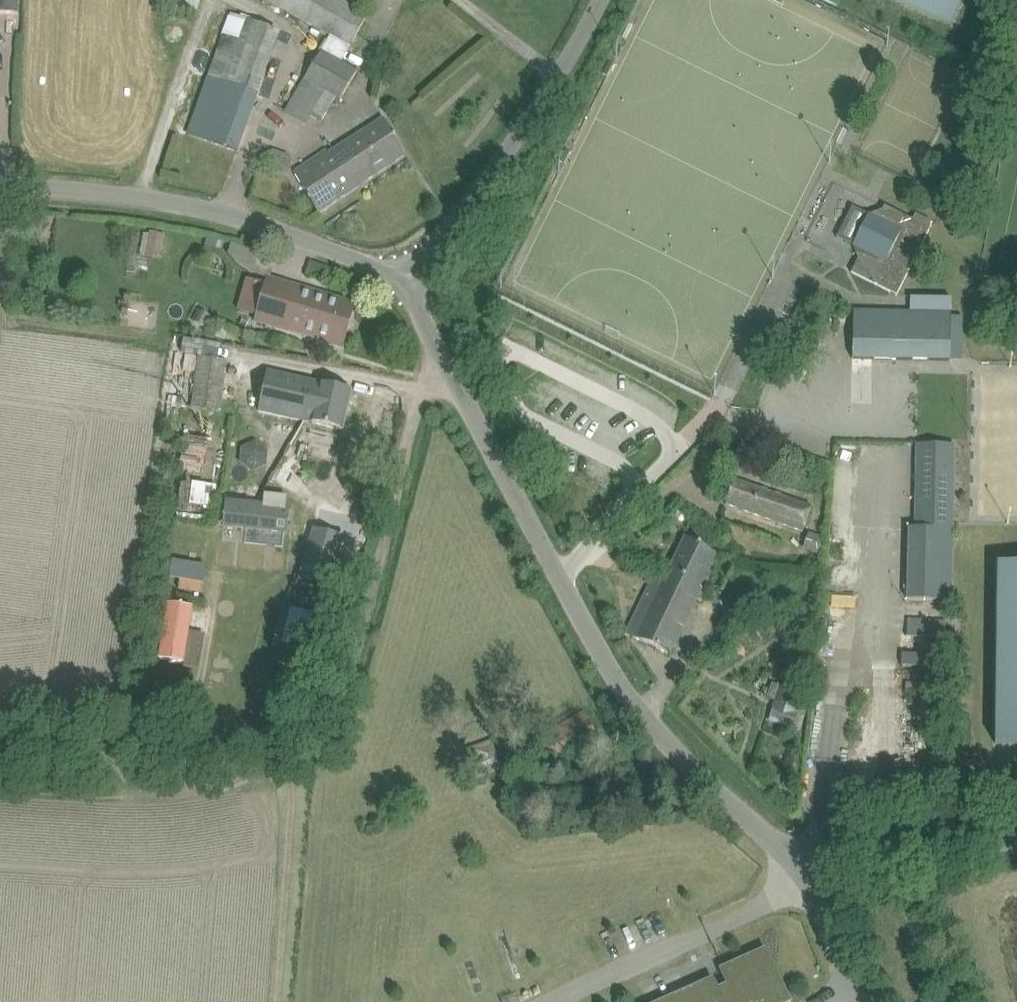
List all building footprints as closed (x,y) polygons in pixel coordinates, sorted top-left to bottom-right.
[(18,13),(18,0),(0,0),(0,13),(18,13)] [(330,35),(288,105),(284,113),(306,125),(310,117),(321,122),(336,97),(340,99),(358,70),(342,61),(350,46),(368,14),(343,0),(268,0),(330,35)] [(952,23),(961,0),(899,0),(952,23)] [(230,17),(195,115),(188,134),(237,151),(278,34),(230,17)] [(382,119),(332,151),(355,188),(405,154),(382,119)] [(272,147),(265,163),(288,173),(295,157),(272,147)] [(355,188),(332,151),(331,148),(309,162),(292,173),(318,212),(355,188)] [(915,221),(903,215),(885,206),(882,210),(869,215),(854,246),(858,259),(851,273),(897,295),(930,228),(915,221)] [(917,216),(915,221),(930,228),(933,223),(917,216)] [(144,231),(143,241),(148,242),(145,256),(153,258),(158,233),(144,231)] [(254,321),(324,341),(343,347),(355,304),(267,278),(254,321)] [(853,358),(950,360),(951,349),(951,316),(952,299),(911,298),(911,312),(854,310),(853,358)] [(951,316),(951,349),(961,349),(962,316),(951,316)] [(191,412),(220,416),(227,361),(198,357),(191,412)] [(258,410),(284,416),(343,430),(352,391),(267,372),(258,410)] [(301,438),(300,460),(323,461),(323,439),(301,438)] [(268,450),(255,441),(242,447),(240,462),(252,472),(266,466),(268,450)] [(908,600),(952,601),(955,445),(917,444),(915,528),(909,528),(908,600)] [(734,479),(732,485),(726,504),(803,531),(812,506),(734,479)] [(226,500),(223,525),(287,532),(290,507),(285,506),(286,497),(266,495),(265,504),(226,500)] [(342,537),(315,530),(300,582),(328,589),(342,537)] [(664,570),(661,577),(699,594),(702,588),(701,587),(716,554),(684,539),(667,572),(664,570)] [(170,559),(167,576),(203,582),(205,565),(170,559)] [(997,564),(995,743),(1016,743),(1016,564),(997,564)] [(699,594),(661,577),(654,574),(626,633),(671,654),(699,594)] [(178,580),(178,588),(202,590),(202,582),(178,580)] [(262,602),(256,645),(307,652),(312,608),(262,602)] [(187,629),(191,608),(164,603),(153,659),(200,668),(206,633),(187,629)] [(928,619),(927,636),(943,636),(943,620),(928,619)] [(777,699),(775,703),(769,720),(792,729),(793,727),(800,730),(809,706),(797,702),(801,691),(773,681),(767,696),(777,699)] [(465,752),(478,780),(498,771),(486,743),(465,752)] [(764,951),(722,970),(729,987),(718,992),(712,980),(664,1001),(787,1001),(764,951)]
